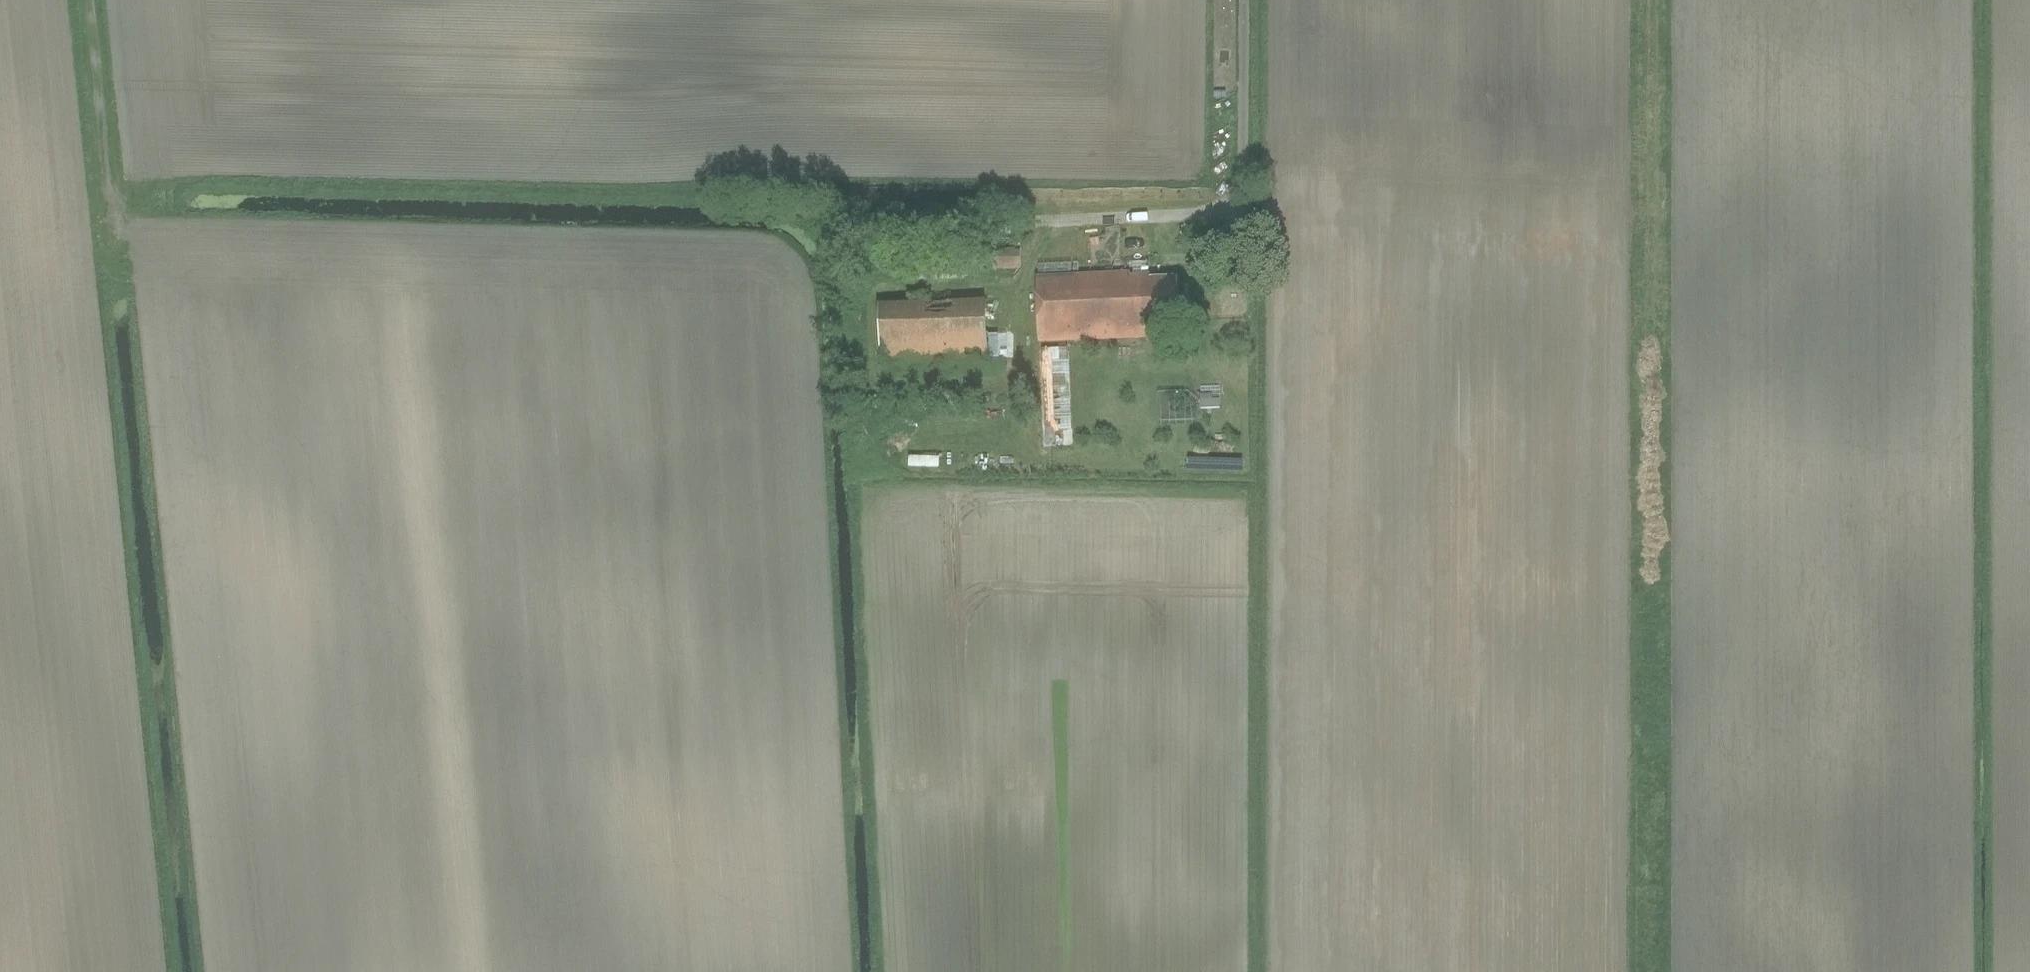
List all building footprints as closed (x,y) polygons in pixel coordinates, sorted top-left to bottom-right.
[(977,275),(1022,273),(1020,245),(991,246),(991,238),(975,239),(977,275)] [(1168,322),(1179,321),(1177,276),(1151,277),(1151,274),(1130,275),(1130,272),(1036,276),(1039,341),(1168,336),(1168,322)] [(982,345),(981,299),(870,302),(871,349),(982,345)]
